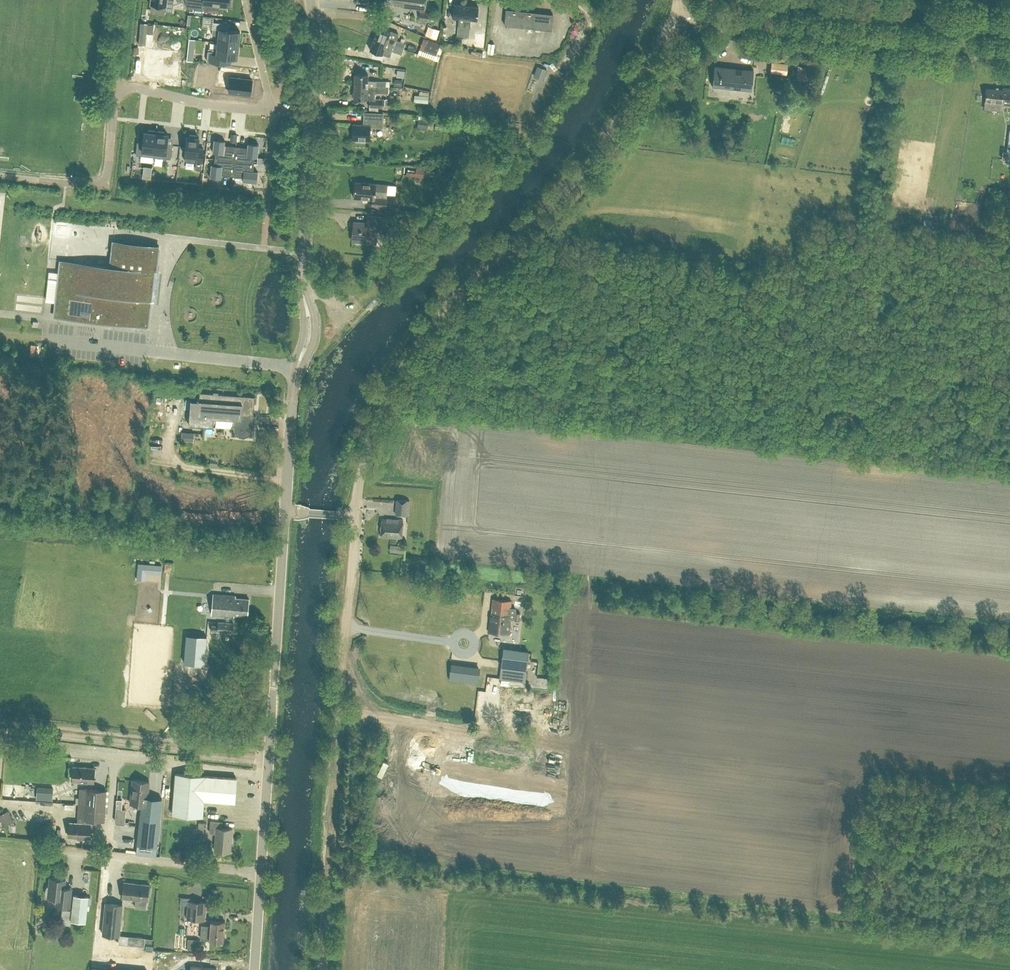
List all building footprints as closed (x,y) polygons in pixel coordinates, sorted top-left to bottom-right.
[(151,3),(165,5),(165,10),(172,11),(173,0),(151,0),(151,3)] [(186,6),(204,8),(204,3),(230,6),(230,0),(185,0),(186,6)] [(464,18),(466,4),(454,3),(452,16),(458,17),(456,35),(462,36),(464,25),(465,18),(464,18)] [(478,6),(466,4),(464,18),(465,18),(477,19),(478,6)] [(504,24),(531,27),(551,29),(553,14),(506,9),(504,24)] [(420,11),(419,19),(431,20),(431,12),(420,11)] [(386,29),(397,32),(400,23),(389,20),(386,29)] [(215,41),(238,44),(240,31),(226,29),(227,22),(213,21),(212,33),(216,34),(215,41)] [(378,26),(374,37),(412,51),(414,46),(409,44),(388,37),(390,30),(378,26)] [(405,36),(407,30),(401,28),(399,34),(405,36)] [(412,51),(374,37),(370,49),(392,57),(390,64),(407,70),(409,65),(402,62),(403,61),(398,59),(400,54),(411,58),(413,52),(412,51)] [(230,63),(231,56),(237,57),(238,44),(215,41),(218,42),(217,49),(208,47),(206,60),(222,62),(230,63)] [(162,50),(145,48),(142,74),(159,76),(162,50)] [(159,76),(176,78),(179,52),(162,50),(159,76)] [(786,64),(772,62),(771,71),(786,72),(786,64)] [(714,64),(712,85),(743,89),(744,88),(744,81),(745,81),(746,76),(745,76),(746,68),(714,64)] [(805,66),(798,65),(797,78),(804,78),(805,66)] [(539,66),(536,75),(543,78),(546,69),(539,66)] [(250,93),(252,78),(235,76),(236,69),(220,67),(218,81),(230,82),(229,91),(250,93)] [(354,73),(354,85),(385,86),(386,81),(367,80),(368,73),(354,73)] [(354,97),(369,98),(375,98),(375,92),(388,93),(388,87),(385,87),(385,86),(354,85),(354,97)] [(1009,105),(1009,87),(1002,86),(1002,88),(986,87),(984,101),(1001,102),(1001,104),(1009,105)] [(428,95),(414,94),(414,101),(428,102),(428,95)] [(381,106),(381,98),(375,98),(369,98),(369,106),(381,106)] [(364,111),(364,115),(364,124),(353,123),(352,139),(370,139),(370,126),(383,126),(383,112),(364,111)] [(418,118),(417,126),(427,127),(428,119),(418,118)] [(137,141),(136,154),(153,156),(156,130),(148,129),(148,131),(144,131),(143,141),(137,141)] [(156,130),(153,156),(171,158),(172,145),(166,144),(168,133),(164,133),(164,131),(156,130)] [(1009,130),(1006,151),(1002,151),(1001,158),(1005,159),(1009,160),(1009,130)] [(187,135),(184,159),(196,160),(195,168),(201,169),(203,148),(198,148),(199,137),(196,136),(196,134),(190,134),(189,136),(187,135)] [(214,138),(212,151),(215,152),(214,158),(234,160),(236,145),(227,144),(227,145),(224,145),(225,140),(214,138)] [(236,145),(234,160),(254,162),(254,156),(257,156),(259,144),(248,142),(247,148),(244,147),(244,146),(236,145)] [(211,163),(209,176),(220,177),(221,172),(224,172),(224,174),(233,175),(234,160),(214,158),(214,164),(211,163)] [(234,160),(233,175),(243,176),(242,180),(256,182),(257,170),(251,170),(252,167),(253,167),(254,162),(234,160)] [(416,167),(416,175),(431,176),(432,167),(427,167),(427,168),(416,167)] [(396,185),(375,183),(355,181),(353,197),(372,198),(371,205),(385,207),(387,193),(395,194),(396,185)] [(364,243),(375,244),(377,224),(386,225),(386,216),(368,215),(367,222),(354,220),(353,220),(351,241),(352,241),(352,240),(365,241),(364,243)] [(931,234),(931,226),(922,225),(922,233),(931,234)] [(59,273),(56,299),(54,316),(148,326),(152,301),(158,301),(161,283),(162,271),(157,271),(157,269),(161,245),(113,240),(110,265),(60,260),(59,273)] [(191,398),(190,398),(188,424),(193,424),(194,427),(195,427),(194,426),(198,425),(198,424),(213,425),(214,417),(233,418),(232,423),(232,424),(231,426),(232,426),(233,427),(233,428),(233,430),(234,431),(235,432),(236,434),(237,435),(238,435),(239,436),(240,436),(242,437),(244,437),(245,436),(247,436),(248,435),(249,434),(250,432),(251,431),(252,430),(252,428),(252,420),(255,418),(255,415),(255,414),(253,414),(253,411),(253,412),(253,411),(253,409),(254,409),(254,408),(253,407),(254,404),(255,395),(250,395),(217,393),(217,391),(213,391),(213,393),(200,392),(199,400),(191,399),(191,398)] [(193,440),(194,432),(182,431),(181,439),(193,440)] [(409,500),(397,499),(395,514),(408,515),(409,500)] [(402,537),(404,519),(387,518),(387,519),(382,518),(381,536),(402,537)] [(234,614),(247,615),(249,598),(235,597),(235,595),(213,593),(211,614),(234,616),(234,614)] [(513,619),(519,620),(520,612),(515,611),(515,608),(510,607),(511,600),(492,598),(489,631),(507,633),(509,617),(514,617),(513,619)] [(233,632),(233,629),(234,619),(219,618),(219,625),(211,624),(211,630),(233,632)] [(186,634),(184,662),(204,664),(207,635),(186,634)] [(503,647),(500,677),(524,680),(528,650),(503,647)] [(479,669),(450,664),(448,677),(477,681),(479,669)] [(94,767),(73,765),(72,780),(93,781),(94,767)] [(236,777),(206,775),(175,772),(172,813),(202,815),(204,799),(234,801),(236,777)] [(130,802),(141,804),(136,843),(157,845),(162,797),(148,796),(149,781),(133,779),(130,802)] [(48,799),(47,797),(48,797),(47,788),(35,789),(36,800),(48,799)] [(79,801),(105,803),(106,790),(80,788),(79,801)] [(77,822),(70,821),(68,836),(89,837),(90,823),(91,819),(104,820),(105,803),(79,801),(77,822)] [(115,821),(117,823),(124,823),(125,809),(116,808),(115,821)] [(0,813),(0,817),(4,825),(14,820),(8,809),(0,813)] [(222,821),(210,820),(209,832),(215,832),(214,849),(230,851),(232,828),(221,827),(222,821)] [(71,888),(64,887),(65,878),(50,876),(47,896),(56,897),(56,905),(69,906),(71,892),(71,888)] [(149,884),(124,881),(122,897),(147,900),(149,884)] [(73,894),(71,919),(85,920),(88,896),(73,894)] [(180,903),(188,904),(187,918),(205,919),(206,901),(192,900),(193,896),(180,895),(180,903)] [(101,941),(102,933),(119,935),(122,904),(98,901),(94,940),(101,941)] [(210,919),(210,925),(202,925),(201,938),(209,938),(209,939),(223,940),(225,921),(210,919)] [(144,937),(128,935),(128,944),(144,945),(144,937)] [(157,952),(152,958),(158,963),(163,957),(157,952)]
